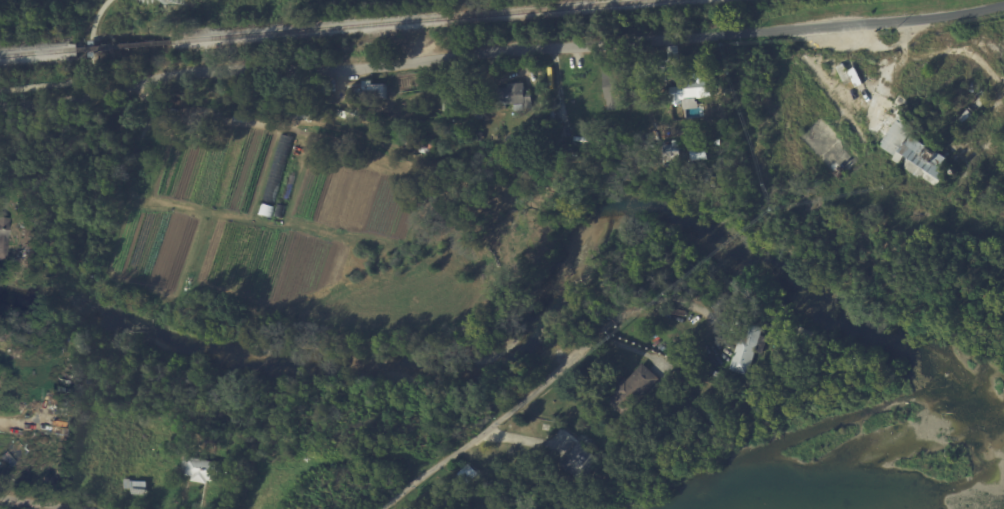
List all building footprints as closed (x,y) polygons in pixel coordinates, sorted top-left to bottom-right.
[(836,66),(843,63),(852,81),(845,84),(836,66)] [(856,86),(848,70),(854,66),(862,83),(856,86)] [(622,76),(628,75),(630,100),(620,101),(621,109),(608,110),(607,99),(605,99),(603,68),(620,67),(621,76),(622,76)] [(702,98),(697,98),(698,108),(683,109),(683,102),(678,102),(678,104),(670,104),(669,87),(678,86),(678,82),(684,82),(684,78),(693,77),(693,73),(706,72),(706,86),(711,86),(711,97),(702,98)] [(532,107),(524,108),(524,110),(515,111),(514,104),(506,104),(507,108),(498,109),(497,97),(494,97),(493,88),(508,87),(507,83),(524,82),(524,91),(531,91),(532,107)] [(350,100),(350,96),(351,96),(351,86),(386,84),(387,99),(359,100),(360,101),(350,102),(350,100)] [(980,91),(989,99),(961,131),(953,124),(967,109),(964,107),(979,90),(980,91)] [(482,118),(469,119),(469,108),(481,108),(482,118)] [(338,109),(356,115),(354,121),(336,115),(338,109)] [(310,119),(282,118),(282,110),(291,110),(291,111),(310,111),(310,119)] [(905,110),(920,120),(910,135),(928,146),(930,143),(941,150),(940,153),(947,157),(941,166),(949,171),(939,186),(926,178),(924,180),(893,160),(896,156),(880,146),(883,142),(875,136),(887,118),(895,123),(904,110),(905,110)] [(551,132),(561,131),(562,143),(551,144),(550,132),(551,132)] [(482,140),(482,141),(469,140),(469,133),(483,133),(482,140)] [(289,136),(292,137),(274,204),(262,201),(280,134),(289,136)] [(526,142),(526,151),(517,150),(517,138),(526,138),(526,142)] [(153,139),(164,144),(157,161),(146,157),(153,139)] [(664,166),(663,145),(673,145),(672,140),(679,140),(680,165),(664,166)] [(690,160),(706,159),(705,146),(690,147),(690,160)] [(530,174),(539,176),(537,186),(521,182),(523,172),(530,174)] [(273,207),(270,217),(259,214),(262,203),(273,207)] [(285,206),(282,218),(274,216),(277,204),(285,206)] [(21,256),(29,256),(29,269),(21,269),(21,256)] [(746,375),(727,369),(738,334),(728,330),(729,326),(732,319),(746,324),(747,323),(761,327),(759,333),(766,335),(760,352),(754,350),(746,375)] [(648,369),(658,378),(624,416),(606,401),(614,393),(611,390),(623,376),(626,379),(641,362),(648,369)] [(725,380),(700,370),(702,366),(727,375),(725,380)] [(562,465),(579,443),(601,460),(585,483),(562,465)] [(206,484),(190,481),(191,477),(185,476),(185,474),(180,473),(184,456),(198,459),(201,459),(201,460),(223,464),(220,476),(216,475),(215,482),(207,481),(206,484)] [(465,478),(461,474),(465,470),(470,474),(465,478)]
